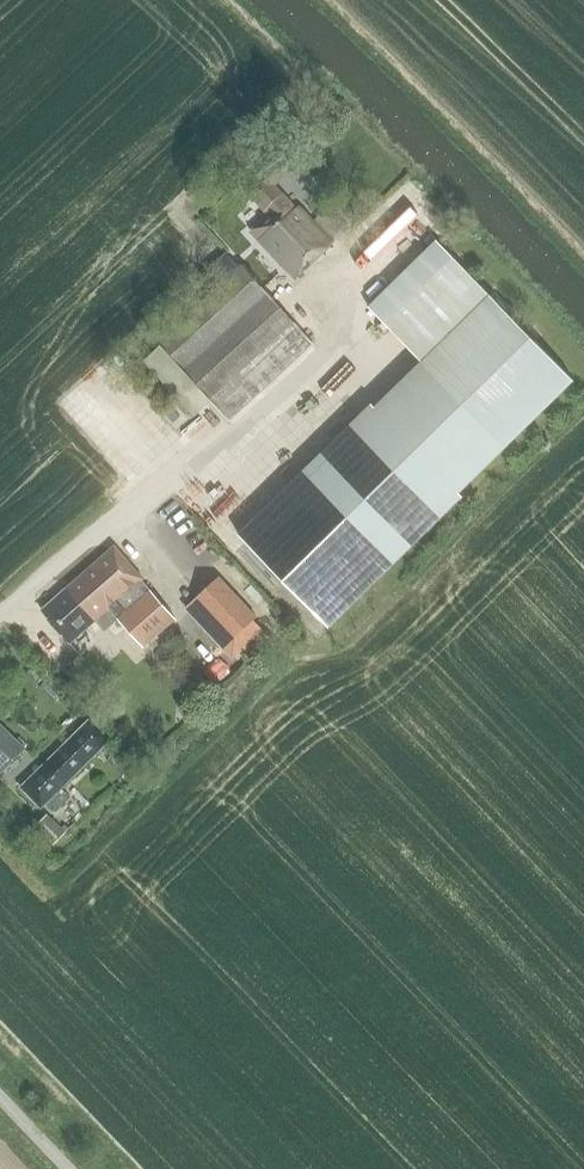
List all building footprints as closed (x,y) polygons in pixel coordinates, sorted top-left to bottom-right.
[(308,207),(317,217),(313,220),(299,204),(296,206),(276,184),(292,170),(278,155),(262,170),(262,169),(243,186),(267,213),(250,229),(296,278),(348,227),(319,197),(308,207)] [(294,321),(241,263),(156,341),(161,347),(205,395),(209,399),(294,321)] [(574,380),(491,295),(422,361),(303,478),(387,563),(574,380)] [(194,418),(211,402),(209,399),(205,395),(161,347),(144,363),(194,418)] [(175,618),(142,578),(114,546),(41,610),(69,642),(108,608),(143,648),(175,618)] [(235,625),(208,596),(189,614),(223,650),(267,608),(261,601),(235,625)] [(41,807),(108,741),(88,720),(21,787),(41,807)] [(0,723),(0,772),(1,773),(25,747),(0,723)] [(52,812),(68,796),(60,789),(44,804),(52,812)] [(66,832),(46,814),(33,828),(53,846),(66,832)]
